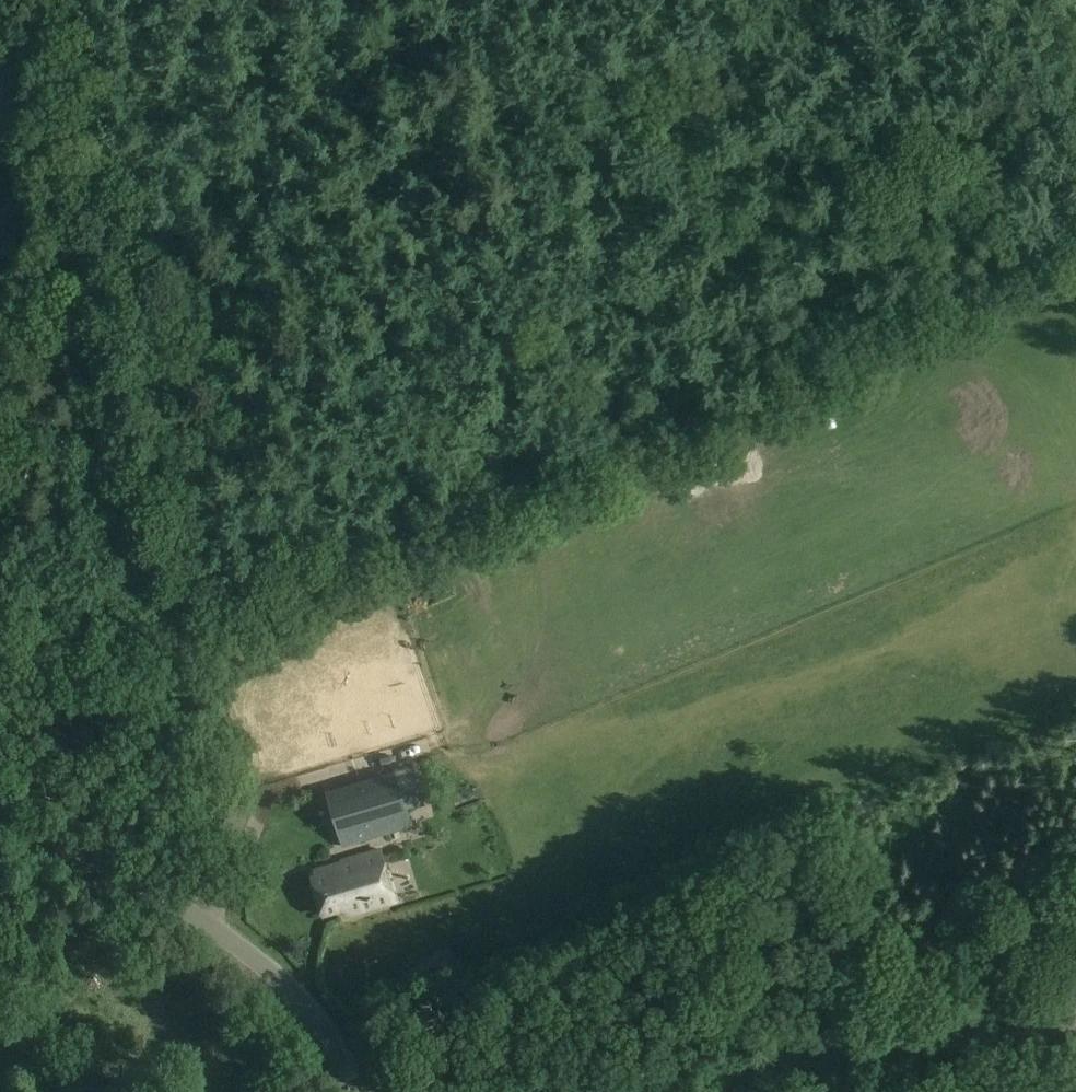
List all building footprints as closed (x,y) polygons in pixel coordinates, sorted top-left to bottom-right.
[(412,826),(396,771),(327,791),(343,846),(412,826)] [(396,901),(381,850),(342,861),(342,862),(315,870),(317,876),(314,877),(325,914),(344,908),(346,915),(396,901)] [(124,1064),(78,1064),(78,1091),(124,1091),(124,1064)]
